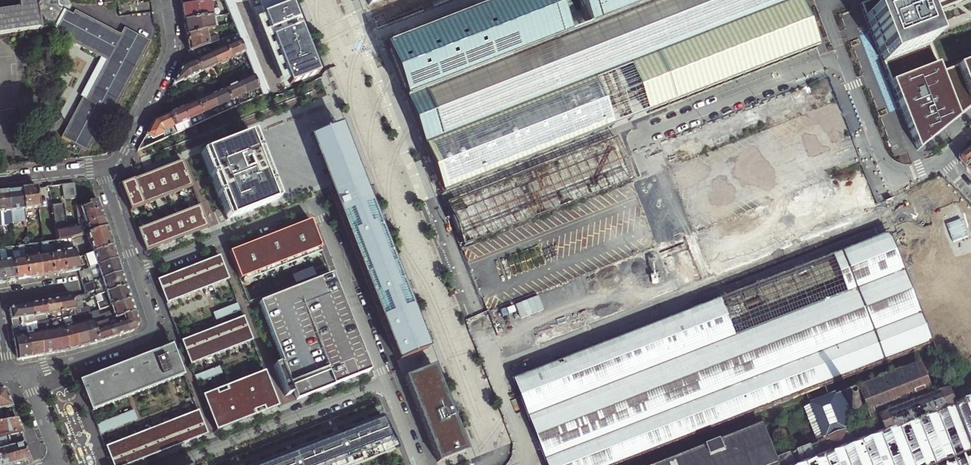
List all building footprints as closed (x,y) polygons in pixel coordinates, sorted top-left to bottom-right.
[(41,29),(37,5),(40,4),(39,0),(17,0),(18,9),(0,12),(0,36),(41,29)] [(57,0),(39,0),(40,4),(37,5),(41,29),(54,27),(58,29),(55,33),(101,57),(81,95),(83,97),(63,137),(72,142),(82,147),(89,151),(109,112),(113,114),(150,40),(123,26),(120,33),(74,9),(72,13),(62,8),(63,7),(57,4),(57,0)] [(289,83),(316,73),(298,25),(288,0),(257,0),(289,83)] [(385,47),(404,96),(420,90),(428,87),(436,84),(564,33),(551,0),(506,0),(407,39),(385,47)] [(404,96),(415,122),(424,145),(570,89),(603,75),(794,0),(664,0),(595,27),(593,22),(587,24),(577,28),(564,33),(436,84),(428,87),(420,90),(404,96)] [(816,48),(807,23),(799,0),(794,0),(603,75),(570,89),(424,145),(442,194),(624,123),(816,48)] [(587,24),(593,22),(595,27),(664,0),(578,0),(587,24)] [(870,31),(858,0),(842,0),(856,37),(870,31)] [(860,4),(865,17),(882,61),(891,85),(917,151),(937,135),(955,120),(970,107),(970,59),(958,64),(937,73),(935,67),(926,44),(916,19),(913,12),(909,1),(908,0),(871,0),(860,4)] [(913,12),(916,19),(949,6),(947,0),(943,0),(913,12)] [(184,21),(212,17),(210,2),(182,7),(183,16),(184,21)] [(222,15),(223,26),(233,23),(229,14),(222,15)] [(185,30),(186,36),(206,31),(214,29),(212,17),(184,21),(185,30)] [(206,31),(186,36),(187,44),(189,52),(192,51),(198,49),(204,47),(207,46),(221,41),(227,39),(225,34),(208,39),(206,31)] [(245,53),(238,35),(227,39),(221,41),(230,60),(238,56),(245,53)] [(207,46),(216,66),(223,63),(230,60),(221,41),(207,46)] [(192,51),(201,72),(210,69),(216,66),(207,46),(204,47),(207,55),(202,58),(198,49),(192,51)] [(182,67),(173,84),(175,85),(183,81),(184,82),(186,81),(185,80),(201,72),(192,51),(189,52),(189,54),(182,67)] [(248,79),(239,83),(247,102),(250,101),(247,94),(253,91),(256,98),(262,95),(256,81),(254,76),(248,79)] [(224,89),(233,108),(247,102),(239,83),(234,85),(224,89)] [(214,94),(210,96),(219,115),(221,113),(218,107),(223,104),(226,111),(233,108),(224,89),(214,94)] [(840,109),(832,89),(670,151),(721,282),(884,218),(878,204),(865,172),(853,177),(828,114),(840,109)] [(219,115),(210,96),(200,100),(196,102),(204,121),(210,119),(207,112),(212,110),(215,116),(219,115)] [(190,105),(182,109),(190,127),(204,121),(196,102),(190,105)] [(173,112),(168,115),(176,134),(182,131),(179,124),(183,122),(186,129),(190,127),(182,109),(173,112)] [(168,115),(153,121),(150,127),(146,135),(152,139),(164,134),(167,132),(166,130),(169,129),(172,135),(176,134),(168,115)] [(338,124),(310,136),(376,306),(388,335),(398,361),(427,350),(417,324),(394,265),(398,264),(368,188),(364,190),(338,124)] [(252,211),(279,200),(262,158),(252,133),(201,153),(228,221),(252,211)] [(963,157),(963,161),(966,164),(969,168),(970,167),(970,150),(963,157)] [(142,177),(120,185),(129,207),(130,211),(192,186),(183,161),(175,164),(164,168),(152,172),(142,177)] [(76,200),(74,184),(69,184),(61,185),(63,201),(76,200)] [(39,208),(36,188),(28,189),(22,190),(24,210),(39,208)] [(15,190),(8,191),(10,211),(11,221),(11,224),(26,222),(24,210),(22,190),(15,190)] [(10,211),(8,191),(2,192),(0,192),(0,227),(11,225),(11,224),(11,221),(10,211)] [(957,207),(947,196),(932,208),(956,235),(970,221),(970,214),(961,203),(957,207)] [(97,200),(76,207),(78,217),(100,209),(99,206),(97,200)] [(145,249),(146,253),(160,247),(173,242),(185,237),(197,232),(209,228),(200,206),(137,230),(145,249)] [(68,239),(67,229),(64,207),(59,207),(52,208),(57,241),(61,241),(67,240),(68,239)] [(83,217),(86,224),(103,218),(102,215),(100,209),(78,217),(78,220),(83,217)] [(139,221),(139,227),(143,227),(143,212),(132,212),(133,221),(139,221)] [(103,218),(86,224),(89,233),(106,228),(105,225),(103,218)] [(233,251),(230,252),(240,279),(321,248),(310,221),(300,225),(287,229),(274,235),(262,240),(249,244),(239,248),(233,251)] [(79,227),(67,229),(68,239),(71,239),(80,236),(80,234),(79,227)] [(86,234),(82,235),(83,239),(87,237),(93,253),(112,246),(110,238),(106,228),(89,233),(86,234)] [(517,383),(534,426),(549,464),(609,464),(931,342),(890,237),(847,254),(517,383)] [(68,251),(62,252),(66,273),(74,271),(78,271),(78,269),(77,265),(75,259),(71,239),(68,239),(67,240),(68,243),(66,244),(66,248),(68,251)] [(57,253),(50,254),(54,275),(61,273),(66,273),(62,252),(61,241),(57,241),(55,241),(57,253)] [(54,275),(50,254),(49,246),(48,242),(46,242),(46,246),(37,248),(38,256),(41,277),(49,276),(54,275)] [(28,245),(23,246),(24,248),(24,250),(25,253),(31,252),(31,249),(33,249),(32,244),(28,245)] [(41,277),(38,256),(37,248),(36,244),(32,244),(33,249),(31,249),(31,252),(32,257),(26,258),(29,279),(37,278),(41,277)] [(89,269),(117,260),(115,255),(112,246),(93,253),(75,259),(77,265),(87,262),(89,269)] [(20,259),(13,260),(17,281),(23,280),(29,279),(26,258),(25,253),(24,250),(21,251),(18,252),(20,259)] [(17,281),(13,260),(12,252),(8,253),(6,253),(7,261),(1,262),(4,283),(11,282),(17,281)] [(163,278),(157,280),(166,304),(229,279),(219,256),(207,261),(194,266),(183,270),(172,274),(163,278)] [(82,285),(121,272),(120,268),(117,260),(89,269),(82,271),(79,272),(82,285)] [(124,281),(121,272),(82,285),(85,294),(94,291),(96,296),(126,286),(124,281)] [(336,285),(332,275),(260,303),(297,400),(369,371),(336,285)] [(86,299),(85,294),(72,297),(75,316),(80,315),(83,314),(90,313),(102,309),(111,306),(130,300),(129,295),(126,286),(96,296),(86,299)] [(75,316),(72,297),(67,297),(58,299),(62,318),(70,317),(72,316),(75,316)] [(62,318),(58,299),(51,300),(45,301),(48,320),(49,320),(53,319),(62,318)] [(130,300),(111,306),(113,313),(110,313),(104,316),(105,318),(102,319),(104,323),(108,321),(113,319),(116,318),(119,317),(124,316),(135,312),(133,308),(130,300)] [(48,320),(45,301),(39,302),(31,304),(34,323),(37,322),(44,321),(46,321),(48,320)] [(9,310),(12,326),(25,324),(32,323),(34,323),(31,304),(23,305),(12,307),(9,310)] [(90,313),(92,321),(94,326),(104,323),(102,319),(105,318),(104,316),(102,309),(90,313)] [(122,322),(126,333),(130,332),(136,330),(139,324),(135,312),(124,316),(126,321),(122,322)] [(62,318),(63,329),(68,350),(74,349),(78,348),(72,326),(71,320),(70,317),(62,318)] [(226,324),(181,341),(191,365),(253,341),(244,317),(226,324)] [(68,350),(63,329),(62,318),(53,319),(49,320),(55,353),(62,351),(68,350)] [(38,328),(39,333),(43,355),(50,354),(55,353),(49,320),(48,320),(46,321),(44,321),(37,322),(38,328)] [(92,321),(82,324),(88,345),(93,344),(98,342),(94,326),(92,321)] [(94,326),(98,342),(106,339),(112,337),(109,326),(108,321),(104,323),(94,326)] [(43,355),(39,333),(34,333),(33,329),(38,328),(37,322),(34,323),(32,323),(25,324),(30,358),(37,356),(43,355)] [(118,324),(109,326),(112,337),(120,335),(126,333),(122,322),(118,324)] [(25,324),(12,326),(17,358),(20,360),(25,359),(30,358),(25,324)] [(82,324),(72,326),(78,348),(85,346),(88,345),(82,324)] [(100,373),(80,381),(92,412),(185,376),(173,345),(157,351),(129,362),(100,373)] [(291,394),(280,364),(274,366),(286,397),(291,394)] [(451,411),(433,366),(405,378),(427,434),(438,462),(466,451),(451,411)] [(867,420),(931,399),(921,370),(857,391),(867,420)] [(271,410),(278,407),(265,372),(203,396),(216,431),(230,426),(271,410)] [(3,422),(1,409),(12,407),(5,391),(1,388),(0,388),(0,423),(3,422)] [(845,393),(803,409),(817,446),(810,449),(814,458),(829,452),(826,442),(859,429),(845,393)] [(813,464),(970,464),(970,401),(813,464)] [(134,411),(97,425),(101,434),(138,420),(134,411)] [(208,434),(199,411),(106,447),(113,464),(129,464),(133,463),(147,458),(161,453),(176,447),(192,441),(205,435),(208,434)] [(256,464),(357,464),(399,449),(386,414),(341,432),(267,461),(256,464)] [(7,435),(22,433),(19,427),(17,420),(3,422),(0,423),(0,437),(7,435)] [(1,464),(8,464),(10,464),(14,463),(10,446),(7,435),(0,437),(0,462),(1,464)] [(10,446),(14,463),(23,461),(28,460),(24,443),(10,446)] [(814,464),(810,451),(796,454),(799,464),(811,464),(814,464)]
